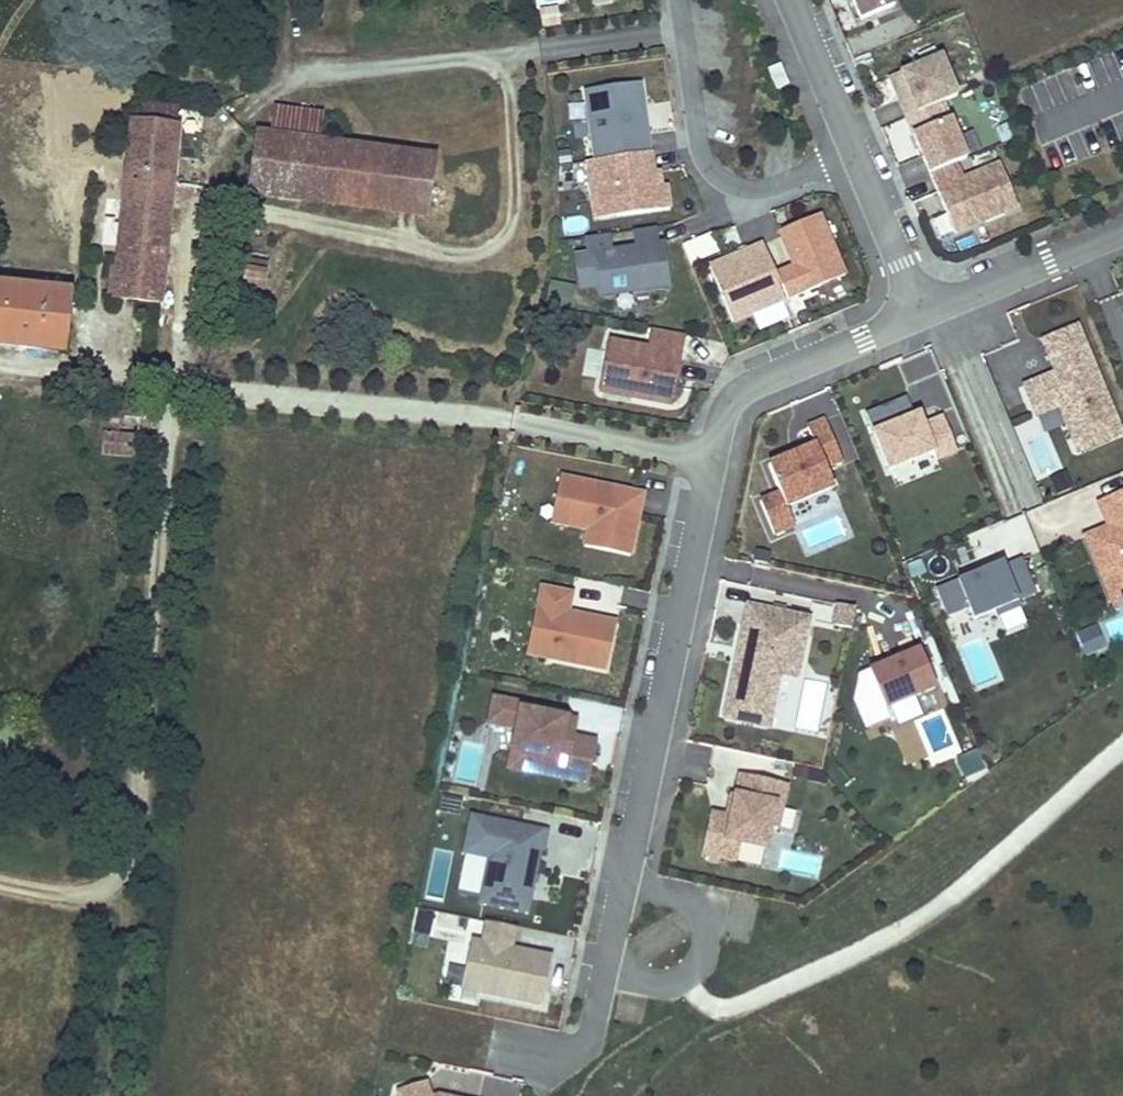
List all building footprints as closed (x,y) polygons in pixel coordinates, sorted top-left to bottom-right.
[(891,0),(851,0),(860,21),(894,7),(891,0)] [(559,24),(556,6),(537,10),(540,28),(559,24)] [(957,97),(941,57),(890,78),(906,118),(957,97)] [(788,85),(780,65),(768,70),(776,90),(788,85)] [(650,154),(640,84),(585,92),(595,162),(650,154)] [(141,255),(136,303),(159,305),(179,108),(143,105),(141,122),(134,121),(120,253),(141,255)] [(247,192),(277,196),(281,166),(307,170),(311,140),(318,141),(321,114),(276,109),(273,135),(256,133),(247,192)] [(966,160),(950,120),(913,135),(930,175),(958,163),(966,160)] [(281,166),(277,196),(425,216),(433,156),(318,141),(311,140),(307,170),(281,166)] [(669,210),(666,187),(661,187),(658,172),(653,172),(650,154),(595,162),(587,163),(595,220),(669,210)] [(1018,209),(1000,165),(965,180),(958,163),(930,175),(937,191),(955,235),(1018,209)] [(845,277),(820,217),(779,234),(793,267),(775,275),(786,300),(787,302),(845,277)] [(660,241),(657,225),(633,228),(635,244),(660,241)] [(710,232),(682,244),(690,263),(718,251),(710,232)] [(671,284),(665,240),(660,241),(635,244),(613,248),(612,235),(586,239),(588,251),(576,253),(581,287),(598,284),(600,294),(671,284)] [(786,300),(775,275),(763,246),(710,268),(733,323),(786,300)] [(119,267),(115,301),(136,303),(141,255),(120,253),(119,267)] [(266,264),(245,261),(241,286),(262,289),(266,264)] [(110,266),(107,300),(115,301),(119,267),(110,266)] [(547,282),(546,304),(573,305),(573,284),(547,282)] [(0,287),(0,346),(65,353),(71,294),(0,287)] [(1122,435),(1077,327),(1042,341),(1055,374),(1024,387),(1037,417),(1059,408),(1078,453),(1122,435)] [(672,405),(685,336),(650,330),(647,349),(608,342),(599,391),(672,405)] [(922,427),(917,429),(913,418),(905,399),(866,415),(889,470),(932,453),(935,461),(956,453),(942,419),(922,427)] [(140,419),(141,404),(113,401),(111,415),(120,415),(119,417),(140,419)] [(118,434),(119,417),(120,415),(111,415),(111,422),(110,434),(118,434)] [(922,427),(918,416),(913,418),(917,429),(922,427)] [(834,488),(826,469),(842,462),(825,421),(808,428),(816,447),(800,454),(801,458),(795,461),(793,456),(769,466),(780,494),(760,503),(774,535),(795,526),(787,508),(834,488)] [(134,457),(136,435),(118,434),(110,434),(111,422),(104,422),(100,455),(134,457)] [(634,513),(638,494),(560,478),(554,506),(572,510),(569,528),(588,532),(585,548),(630,557),(639,514),(634,513)] [(1105,499),(1116,525),(1108,527),(1085,537),(1106,588),(1122,581),(1122,492),(1105,499)] [(639,514),(643,495),(638,494),(634,513),(639,514)] [(1116,525),(1105,499),(1098,503),(1108,527),(1116,525)] [(569,528),(572,510),(554,506),(550,524),(569,528)] [(964,579),(937,590),(948,618),(969,609),(974,621),(995,612),(998,618),(1021,608),(1019,602),(1036,595),(1022,560),(1004,567),(1003,563),(976,574),(964,579)] [(964,579),(976,574),(974,570),(962,575),(964,579)] [(1106,588),(1114,606),(1122,603),(1122,581),(1106,588)] [(572,595),(541,589),(533,628),(545,630),(548,636),(543,659),(606,673),(616,624),(568,614),(572,595)] [(852,630),(856,609),(839,606),(835,627),(852,630)] [(769,729),(780,674),(797,679),(809,620),(749,608),(740,651),(746,652),(744,664),(737,663),(725,720),(769,729)] [(543,659),(548,636),(545,630),(533,628),(527,656),(543,659)] [(1106,649),(1098,629),(1094,630),(1102,650),(1106,649)] [(1102,650),(1094,630),(1078,636),(1086,656),(1102,650)] [(744,664),(746,652),(740,651),(737,663),(744,664)] [(886,711),(937,690),(920,651),(870,673),(886,711)] [(546,711),(494,700),(489,725),(516,730),(511,755),(567,766),(564,782),(588,787),(597,744),(574,739),(578,723),(570,721),(545,716),(546,711)] [(570,721),(566,715),(546,711),(545,716),(570,721)] [(984,771),(976,752),(957,760),(965,779),(984,771)] [(564,782),(567,766),(511,755),(508,770),(564,782)] [(778,831),(787,786),(740,775),(731,819),(711,815),(702,856),(737,864),(741,845),(767,849),(771,829),(778,831)] [(543,852),(547,834),(471,818),(464,854),(489,860),(480,904),(527,914),(540,851),(543,852)] [(542,1007),(552,959),(519,952),(517,960),(509,959),(511,950),(515,929),(487,923),(482,944),(471,942),(461,990),(542,1007)] [(517,960),(519,952),(511,950),(509,959),(517,960)] [(459,987),(462,967),(446,964),(442,984),(459,987)] [(426,1084),(398,1094),(398,1095),(430,1095),(426,1084)]
